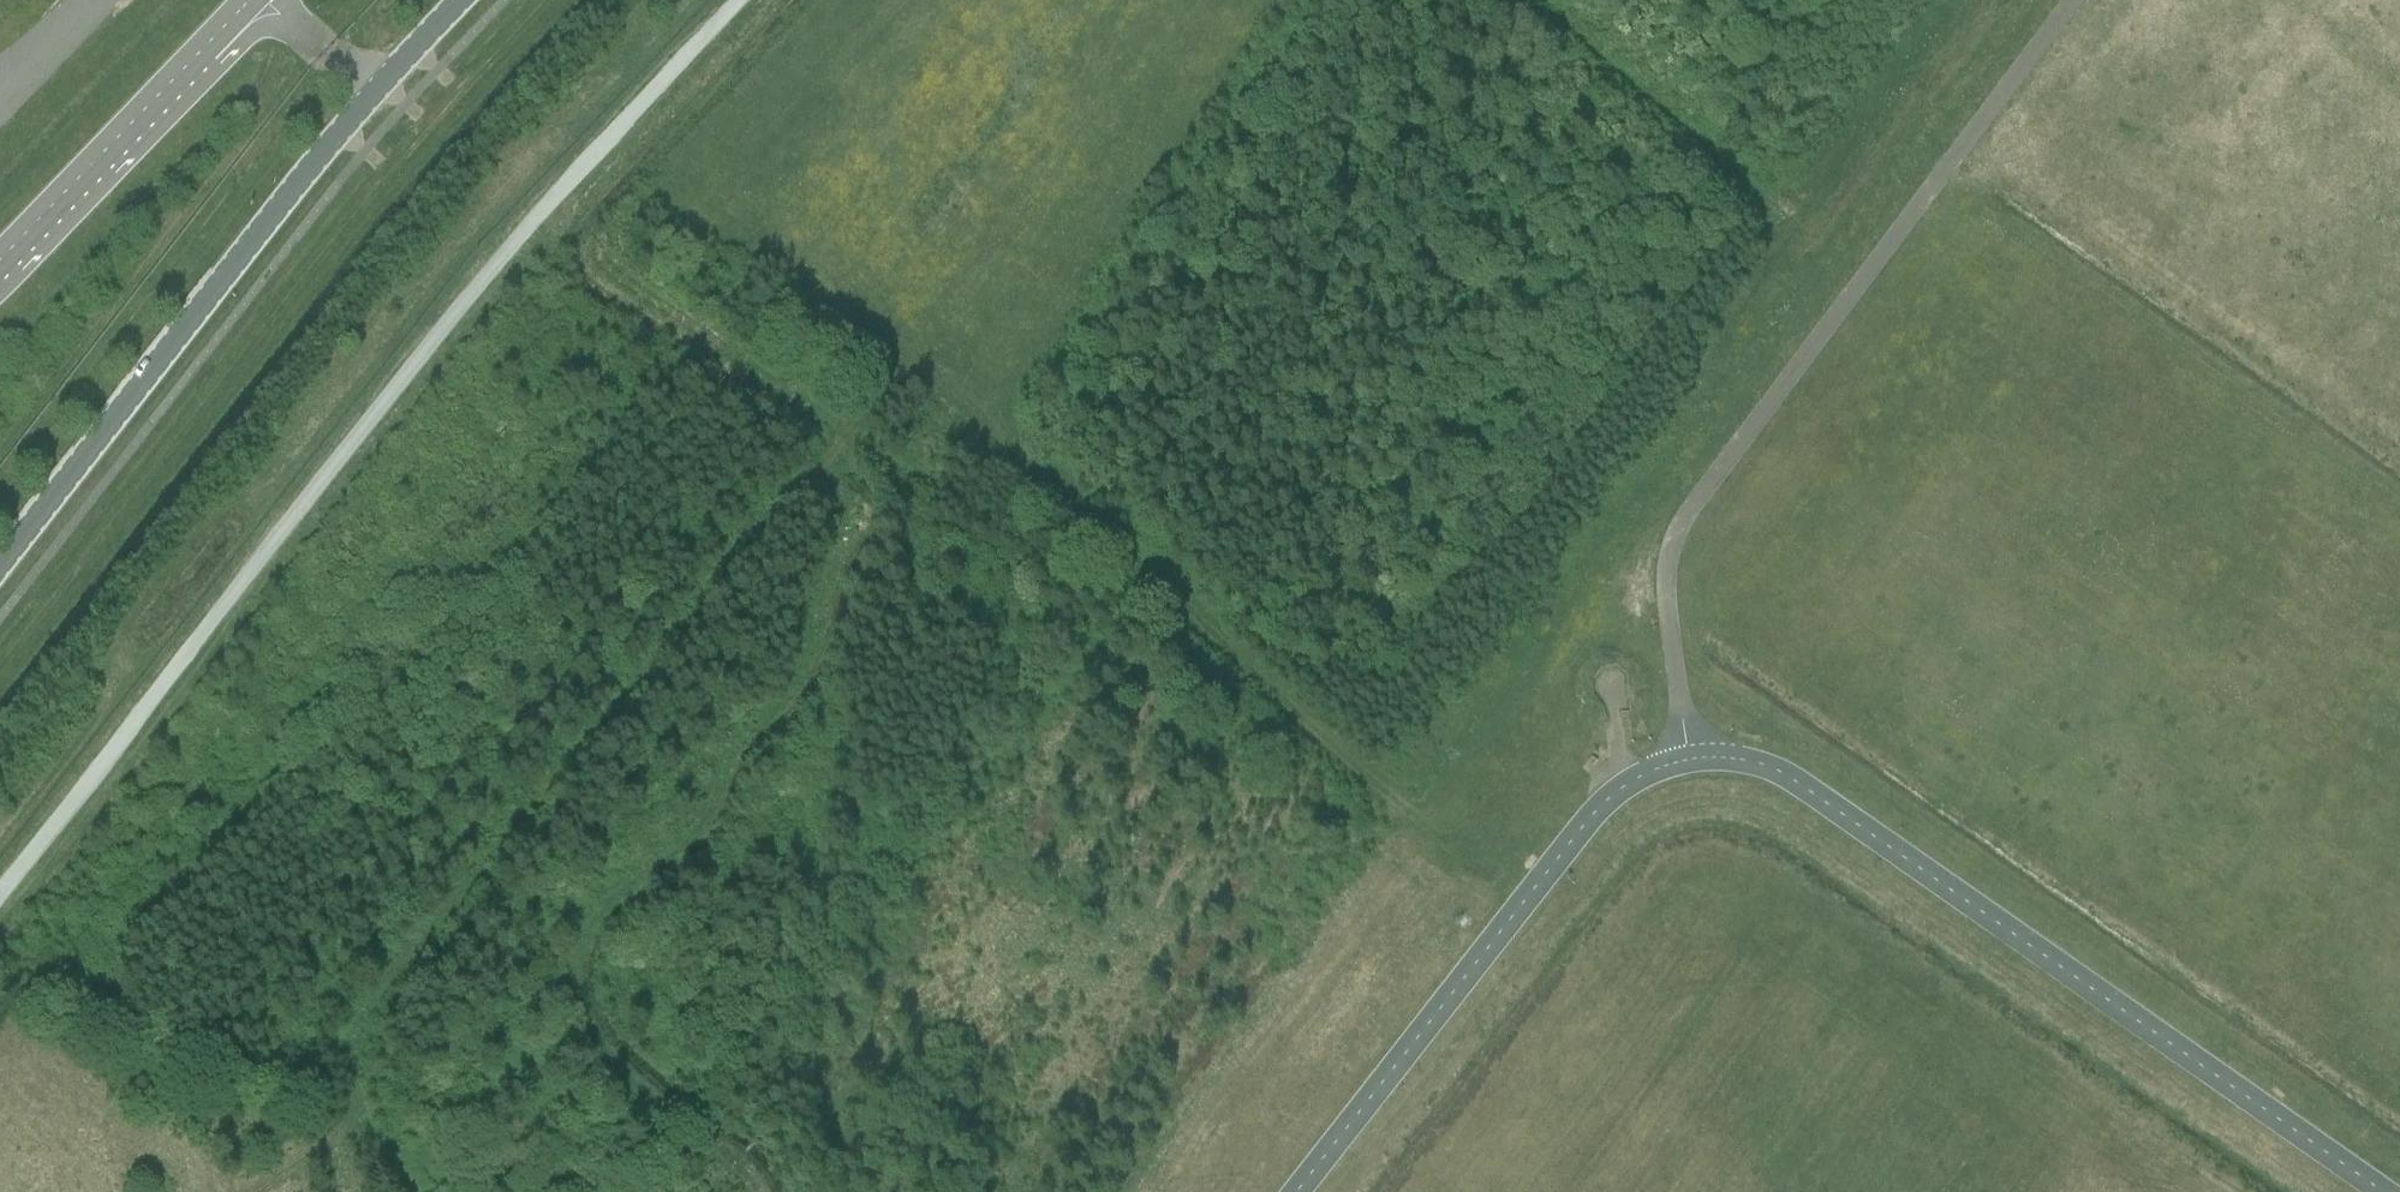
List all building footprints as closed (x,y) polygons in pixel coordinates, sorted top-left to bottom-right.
[(1587,764),(1592,768),(1597,762),(1592,758),(1587,764)]
